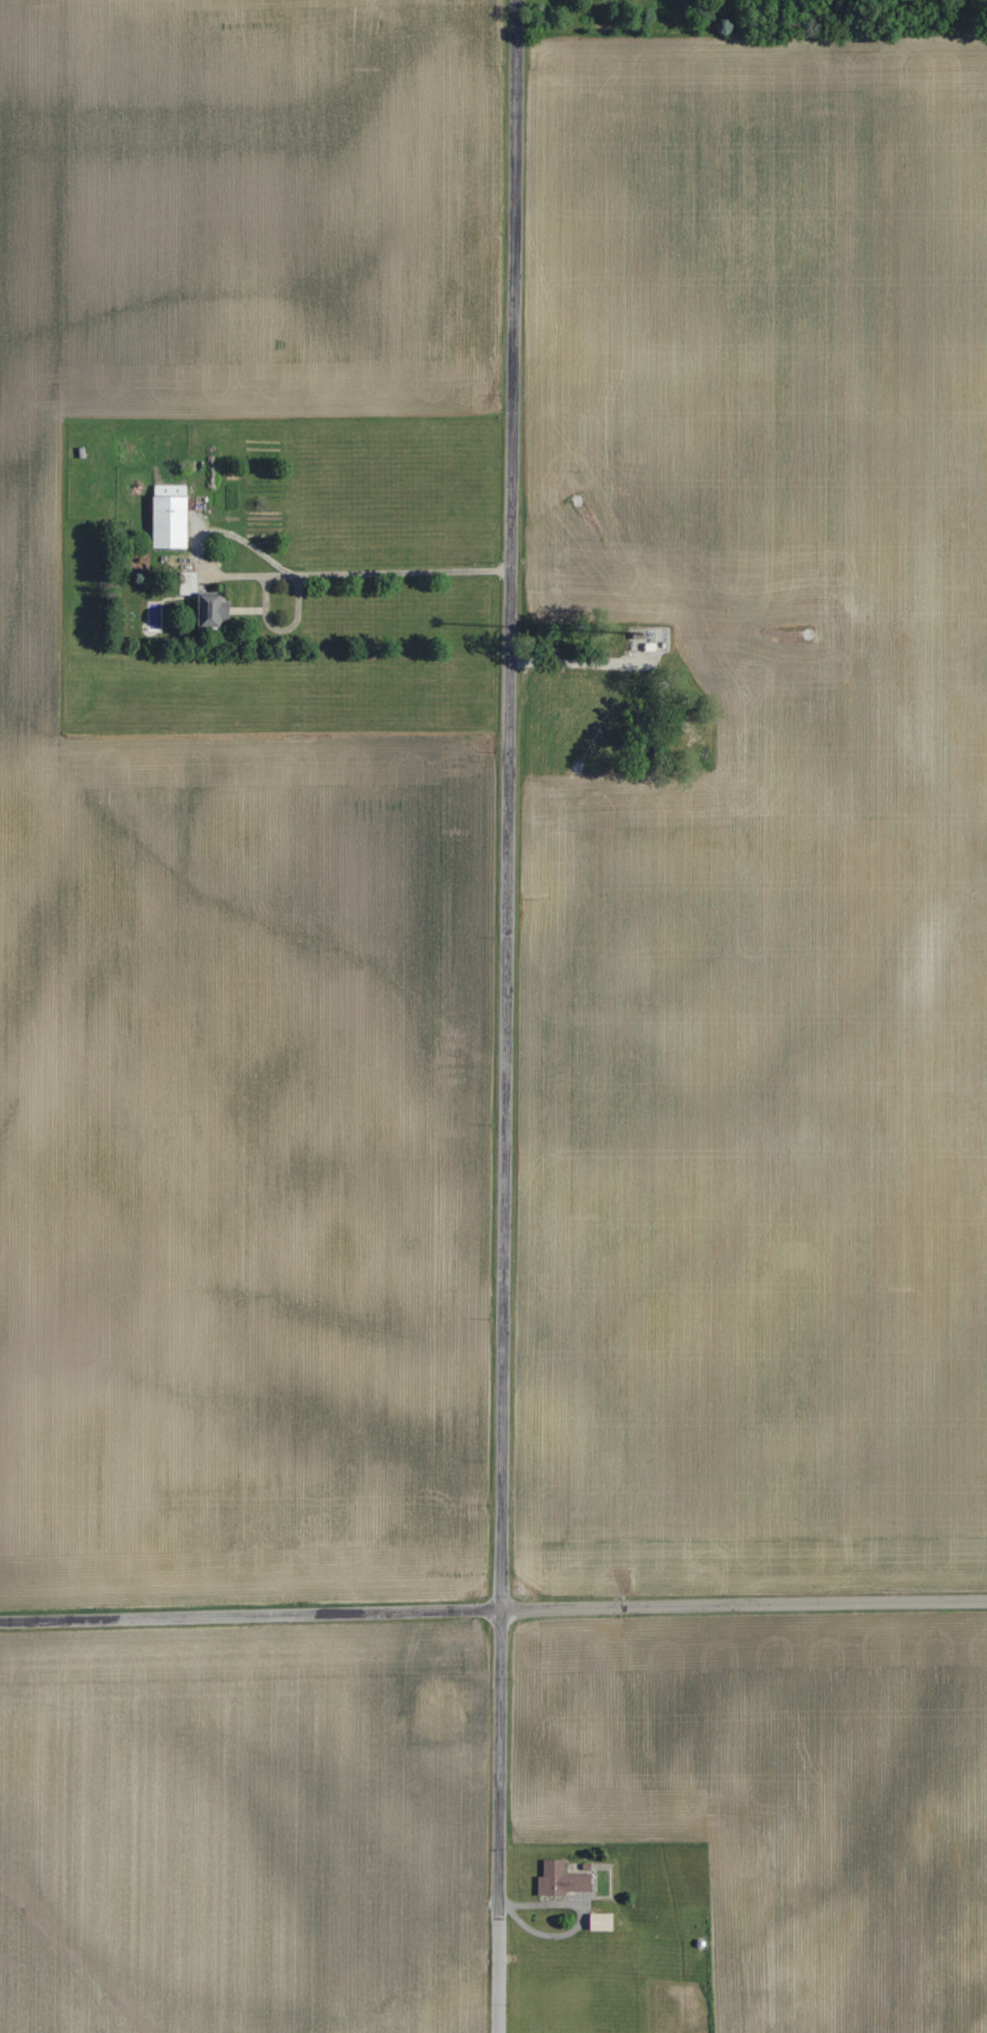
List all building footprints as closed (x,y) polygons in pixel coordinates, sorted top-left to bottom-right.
[(187,548),(187,496),(154,496),(154,548),(187,548)] [(181,573),(181,595),(197,595),(197,573),(181,573)] [(231,621),(231,601),(224,601),(224,592),(199,592),(199,629),(223,629),(223,621),(231,621)] [(646,649),(646,641),(657,641),(657,649),(646,649)] [(538,1876),(539,1894),(592,1894),(591,1873),(566,1873),(565,1859),(544,1859),(544,1876),(538,1876)]
